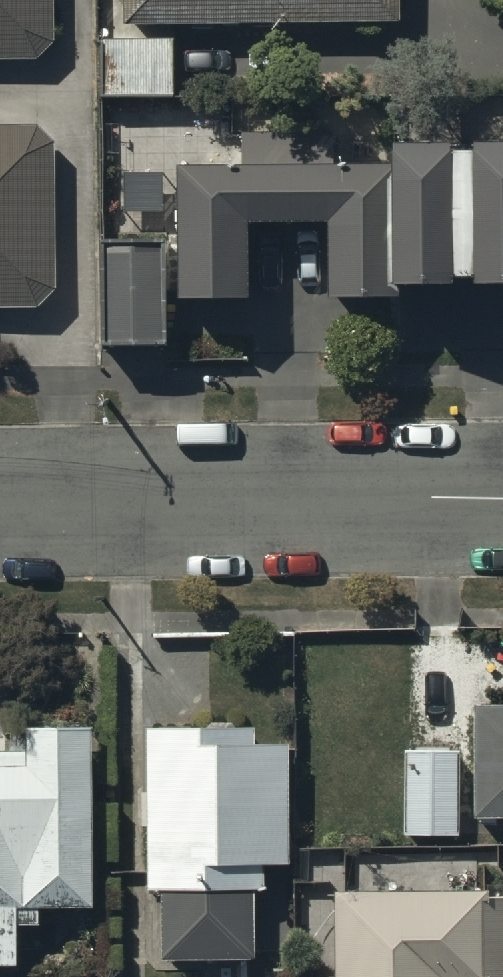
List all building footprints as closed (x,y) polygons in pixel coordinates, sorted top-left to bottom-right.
[(35,63),(51,51),(52,0),(0,0),(0,63),(35,63)] [(118,32),(398,31),(398,0),(118,0),(118,32)] [(28,313),(50,297),(52,149),(37,132),(0,132),(0,313),(28,313)] [(246,178),(172,178),(173,313),(246,313),(245,233),(323,233),(324,311),(379,310),(378,181),(336,181),(336,136),(246,136),(246,178)] [(389,160),(389,304),(443,304),(443,296),(469,296),(469,303),(502,303),(502,161),(467,161),(467,168),(445,168),(445,160),(389,160)] [(167,250),(98,250),(97,359),(166,360),(167,250)] [(474,713),(474,821),(502,821),(502,713),(474,713)] [(86,727),(22,728),(23,757),(0,757),(0,973),(17,973),(17,929),(43,929),(42,916),(87,915),(86,727)] [(249,735),(144,735),(145,898),(159,898),(159,964),(253,963),(253,900),(262,899),(262,871),(290,871),(289,754),(249,754),(249,735)] [(460,756),(403,756),(403,840),(460,841),(460,756)] [(333,901),(333,976),(502,976),(502,900),(333,901)]
